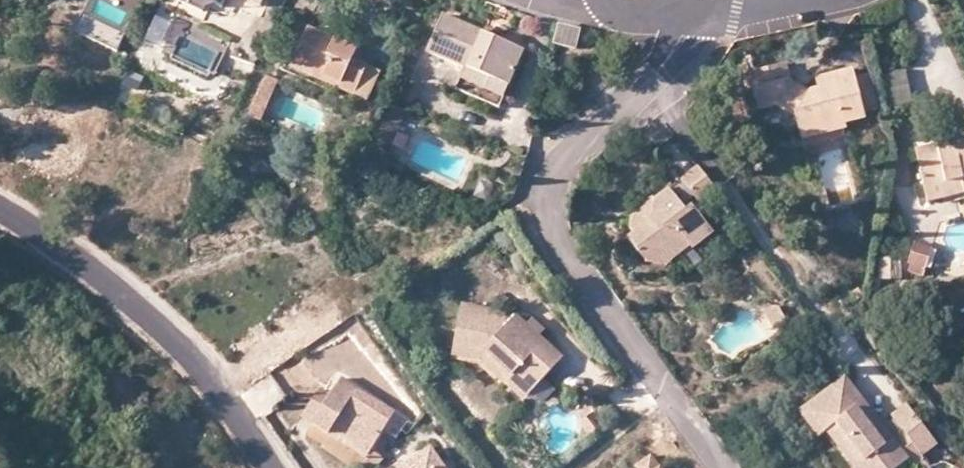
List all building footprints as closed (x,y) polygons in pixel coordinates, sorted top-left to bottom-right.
[(227,0),(181,0),(204,12),(209,1),(223,8),(227,0)] [(81,17),(75,32),(110,46),(116,32),(81,17)] [(493,39),(445,18),(428,54),(464,71),(456,90),(499,109),(523,53),(493,39)] [(582,34),(559,28),(555,48),(577,53),(582,34)] [(343,84),(340,92),(354,98),(354,96),(367,68),(368,67),(361,64),(354,61),(357,52),(309,30),(293,65),(314,75),(316,71),(343,84)] [(786,90),(790,83),(785,66),(750,75),(758,112),(778,108),(798,120),(804,141),(826,135),(823,127),(847,122),(848,124),(866,119),(866,114),(877,111),(868,76),(856,79),(854,71),(817,80),(819,90),(809,93),(805,100),(796,95),(786,90)] [(380,74),(367,68),(354,96),(367,102),(380,74)] [(881,76),(889,110),(913,105),(905,70),(881,76)] [(312,78),(340,92),(343,84),(316,71),(314,75),(312,78)] [(122,89),(139,93),(143,78),(126,73),(122,89)] [(279,84),(268,79),(250,119),(260,125),(279,84)] [(809,93),(790,83),(786,90),(796,95),(805,100),(809,93)] [(406,115),(393,102),(378,142),(391,148),(406,115)] [(823,127),(826,135),(849,129),(848,124),(847,122),(823,127)] [(927,186),(953,180),(956,190),(963,188),(963,135),(917,147),(927,186)] [(698,166),(683,176),(699,198),(714,188),(698,166)] [(953,180),(927,186),(930,197),(956,190),(953,180)] [(646,212),(642,207),(631,214),(630,223),(632,228),(627,233),(638,248),(642,244),(663,248),(669,256),(690,242),(693,245),(714,230),(693,202),(687,206),(670,185),(664,190),(655,196),(656,196),(653,208),(646,212)] [(640,203),(642,207),(646,212),(653,208),(656,196),(655,196),(653,194),(640,203)] [(932,247),(918,243),(910,271),(923,275),(932,247)] [(642,244),(638,248),(646,258),(669,262),(671,261),(672,259),(669,256),(663,248),(642,244)] [(892,260),(883,260),(883,281),(892,281),(892,260)] [(463,302),(456,339),(485,345),(512,372),(510,375),(527,393),(558,361),(564,355),(540,333),(527,321),(517,313),(513,317),(506,311),(463,302)] [(788,324),(779,306),(761,307),(775,332),(788,324)] [(532,316),(527,321),(540,333),(545,328),(532,316)] [(485,345),(456,339),(453,351),(482,357),(524,397),(527,393),(510,375),(512,372),(485,345)] [(923,425),(908,436),(908,435),(896,443),(892,439),(886,431),(876,418),(848,381),(810,409),(829,434),(830,432),(856,467),(902,467),(911,462),(915,467),(939,449),(923,425)] [(320,434),(328,438),(333,432),(369,455),(382,434),(393,416),(341,382),(311,428),(320,434)] [(300,420),(311,428),(329,401),(317,393),(300,420)] [(908,436),(923,425),(910,407),(896,417),(899,421),(904,430),(908,435),(908,436)] [(821,439),(829,434),(810,409),(803,414),(821,439)] [(406,424),(393,416),(382,434),(395,442),(406,424)] [(602,427),(593,416),(582,425),(591,436),(602,427)] [(904,430),(899,421),(886,431),(892,439),(904,430)] [(333,432),(328,438),(365,461),(369,455),(333,432)] [(434,449),(404,467),(447,467),(434,449)] [(660,467),(652,455),(633,467),(660,467)]
